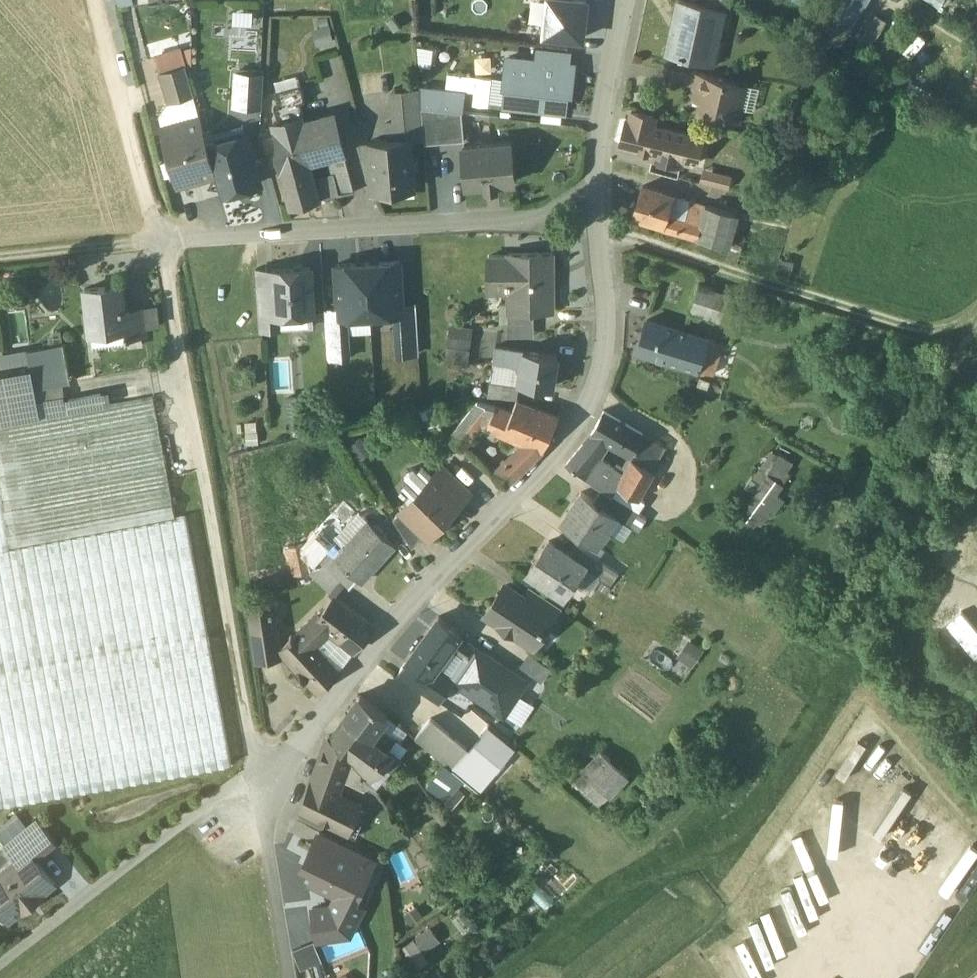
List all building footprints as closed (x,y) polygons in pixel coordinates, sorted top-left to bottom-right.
[(541,32),(582,37),(586,0),(545,0),(541,32)] [(683,0),(680,0),(669,55),(708,63),(713,39),(720,40),(726,11),(726,9),(707,5),(683,0)] [(707,5),(726,9),(726,11),(731,12),(733,0),(708,0),(707,5)] [(812,24),(842,43),(869,0),(826,0),(812,24)] [(231,8),(230,50),(261,51),(262,9),(231,8)] [(334,42),(328,18),(318,20),(320,28),(313,29),(317,46),(334,42)] [(536,47),(534,59),(570,62),(572,51),(536,47)] [(181,50),(150,59),(154,71),(160,69),(161,73),(186,66),(181,50)] [(575,63),(570,62),(534,59),(508,56),(503,105),(570,112),(575,63)] [(186,66),(161,73),(169,100),(194,93),(186,66)] [(264,74),(236,73),(234,104),(262,106),(264,74)] [(748,85),(698,73),(695,87),(697,88),(695,98),(703,101),(700,112),(739,122),(748,85)] [(300,85),(275,92),(278,106),(274,107),(278,123),(301,117),(301,118),(303,117),(300,103),(304,101),(300,85)] [(464,94),(421,89),(420,92),(422,108),(461,112),(464,94)] [(420,92),(392,94),(394,123),(423,121),(422,108),(420,92)] [(194,93),(169,100),(159,116),(165,136),(178,132),(176,124),(200,117),(194,93)] [(461,112),(422,108),(423,121),(424,138),(425,144),(464,140),(461,112)] [(656,118),(633,112),(630,121),(630,122),(654,128),(654,127),(656,118)] [(278,123),(275,124),(279,141),(278,141),(277,156),(291,208),(318,201),(308,161),(327,156),(343,152),(344,151),(334,114),(302,123),(301,118),(301,117),(278,123)] [(200,117),(176,124),(178,132),(165,136),(178,185),(216,175),(217,175),(205,132),(201,117),(200,117)] [(654,128),(630,122),(630,121),(627,120),(621,144),(654,153),(654,152),(682,159),(682,161),(696,165),(703,139),(654,127),(654,128)] [(394,123),(387,124),(388,141),(393,141),(393,140),(408,139),(424,138),(423,121),(394,123)] [(245,133),(215,142),(212,131),(205,132),(217,175),(216,175),(221,194),(259,184),(245,133)] [(408,139),(393,140),(393,141),(388,141),(369,142),(372,188),(412,185),(411,171),(416,168),(415,161),(410,158),(408,139)] [(511,141),(462,145),(465,185),(486,184),(486,187),(497,187),(497,183),(514,182),(511,141)] [(343,152),(327,156),(338,196),(338,197),(354,193),(343,152)] [(682,159),(654,152),(654,153),(652,158),(681,164),(682,161),(682,159)] [(327,156),(308,161),(318,201),(338,196),(327,156)] [(681,164),(652,158),(649,169),(677,176),(681,164)] [(702,182),(728,190),(731,177),(705,170),(702,182)] [(673,195),(643,186),(633,216),(663,225),(664,226),(673,195)] [(673,195),(664,226),(663,225),(662,228),(679,233),(689,200),(673,195)] [(706,206),(689,200),(679,233),(698,238),(706,206)] [(737,215),(706,206),(698,238),(729,247),(737,215)] [(567,225),(581,225),(581,212),(567,212),(567,225)] [(743,246),(733,243),(727,260),(737,264),(743,246)] [(553,254),(508,254),(508,256),(489,256),(489,285),(512,285),(512,283),(518,283),(518,308),(518,311),(534,311),(553,311),(553,254)] [(400,262),(368,264),(371,316),(393,314),(403,314),(402,307),(400,262)] [(371,316),(368,264),(336,266),(338,311),(339,318),(349,317),(371,316)] [(309,267),(271,270),(273,288),(275,310),(281,310),(281,316),(312,314),(309,267)] [(747,299),(699,284),(690,310),(738,326),(747,299)] [(121,285),(85,289),(90,330),(126,326),(125,312),(121,285)] [(273,288),(259,289),(261,330),(282,329),(281,316),(281,310),(275,310),(273,288)] [(393,314),(396,355),(419,353),(416,306),(402,307),(403,314),(393,314)] [(518,311),(518,308),(508,309),(508,323),(534,323),(534,311),(518,311)] [(142,310),(125,312),(126,326),(127,337),(145,334),(142,310)] [(351,358),(349,317),(339,318),(338,311),(324,312),(327,359),(351,358)] [(707,339),(647,320),(637,351),(697,369),(707,339)] [(534,323),(508,323),(508,336),(534,336),(534,323)] [(475,327),(450,325),(445,359),(469,364),(475,327)] [(126,326),(90,330),(92,348),(128,343),(127,337),(126,326)] [(723,344),(707,339),(697,369),(728,379),(732,365),(718,361),(723,344)] [(27,349),(31,368),(34,388),(63,383),(70,382),(63,343),(27,349)] [(524,351),(496,347),(493,363),(521,367),(524,351)] [(31,368),(27,349),(0,354),(0,374),(31,368)] [(558,356),(524,350),(524,351),(521,367),(519,383),(520,383),(553,388),(558,356)] [(521,367),(493,363),(490,380),(512,383),(518,387),(519,387),(520,383),(519,383),(521,367)] [(40,418),(34,388),(31,368),(0,374),(0,425),(40,418)] [(512,383),(490,380),(488,397),(517,400),(519,387),(518,387),(512,383)] [(66,399),(63,383),(34,388),(40,418),(108,405),(105,391),(66,399)] [(0,425),(0,490),(10,548),(175,518),(153,397),(108,405),(40,418),(0,425)] [(558,418),(517,401),(511,414),(503,432),(526,443),(543,450),(558,418)] [(495,407),(478,403),(470,413),(482,423),(488,426),(495,407)] [(511,414),(495,407),(488,426),(503,432),(511,414)] [(643,435),(604,412),(592,434),(607,442),(631,456),(643,435)] [(470,413),(449,439),(462,449),(465,446),(482,423),(470,413)] [(607,442),(592,434),(582,446),(591,453),(594,459),(607,442)] [(643,435),(631,456),(641,462),(653,440),(643,435)] [(526,443),(516,453),(528,465),(543,450),(526,443)] [(591,453),(582,446),(567,465),(581,474),(594,459),(591,453)] [(754,479),(761,483),(741,511),(757,524),(766,510),(775,516),(786,500),(777,494),(791,473),(789,471),(793,462),(772,450),(754,479)] [(516,453),(498,471),(495,468),(492,471),(506,486),(528,465),(516,453)] [(594,459),(581,474),(586,478),(595,466),(594,459)] [(654,474),(634,463),(621,484),(618,489),(638,501),(654,474)] [(615,480),(595,466),(586,478),(602,489),(607,492),(615,480)] [(471,492),(445,467),(433,479),(458,504),(471,492)] [(458,504),(433,479),(402,510),(426,534),(427,535),(458,504)] [(615,480),(607,492),(613,497),(618,489),(621,484),(615,480)] [(607,492),(602,489),(594,501),(617,516),(616,518),(629,526),(637,513),(613,497),(607,492)] [(638,501),(618,489),(613,497),(633,510),(638,501)] [(10,548),(0,490),(0,550),(10,548)] [(594,501),(582,493),(563,522),(598,545),(616,518),(617,516),(594,501)] [(426,534),(402,510),(393,519),(412,548),(426,534)] [(232,764),(187,516),(175,518),(10,548),(0,550),(0,806),(232,764)] [(395,546),(368,521),(336,556),(335,558),(358,579),(362,582),(395,546)] [(571,557),(549,542),(529,573),(564,596),(583,567),(584,565),(571,557)] [(358,579),(335,558),(336,556),(323,544),(313,555),(327,567),(342,582),(349,588),(358,579)] [(603,562),(579,546),(571,557),(584,565),(583,567),(594,574),(603,562)] [(342,582),(327,567),(311,571),(333,592),(342,582)] [(525,598),(507,586),(498,600),(497,599),(487,613),(534,645),(552,618),(553,619),(554,618),(525,598)] [(561,607),(531,587),(525,598),(554,618),(561,607)] [(374,627),(334,596),(316,620),(313,617),(293,636),(292,634),(290,636),(291,638),(279,649),(285,656),(299,670),(297,672),(297,677),(300,680),(304,680),(306,679),(318,691),(339,672),(313,646),(328,632),(354,651),(374,627)] [(272,605),(249,609),(257,659),(285,656),(279,649),(272,605)] [(459,674),(440,668),(452,649),(468,660),(476,649),(438,623),(400,676),(439,702),(454,682),(459,674)] [(689,638),(678,654),(692,664),(704,647),(689,638)] [(454,682),(504,715),(519,694),(525,685),(513,676),(476,649),(468,660),(452,649),(440,668),(459,674),(454,682)] [(554,672),(527,654),(513,676),(525,685),(519,694),(532,703),(554,672)] [(387,715),(360,695),(345,716),(372,736),(378,728),(387,715)] [(372,736),(345,716),(329,738),(355,762),(368,781),(383,765),(391,769),(400,758),(388,748),(372,736)] [(468,749),(431,718),(416,738),(446,763),(453,769),(468,749)] [(489,726),(453,769),(466,780),(479,791),(516,748),(489,726)] [(395,740),(378,728),(372,736),(388,748),(395,740)] [(355,762),(329,738),(300,811),(346,833),(359,805),(337,795),(342,781),(364,791),(371,785),(368,781),(355,762)] [(627,779),(603,754),(584,772),(608,797),(627,779)] [(453,769),(446,763),(427,786),(447,802),(466,780),(453,769)] [(359,805),(346,833),(355,838),(368,809),(359,805)] [(53,843),(36,821),(4,846),(15,860),(28,850),(34,858),(53,843)] [(364,854),(320,832),(314,845),(334,855),(335,853),(359,864),(364,854)] [(359,864),(335,853),(334,855),(314,845),(305,861),(318,868),(312,881),(337,895),(353,902),(362,885),(351,880),(359,864)] [(0,873),(0,912),(8,922),(22,911),(23,912),(42,897),(41,895),(55,884),(34,858),(28,850),(15,860),(0,873)] [(359,864),(351,880),(362,885),(375,860),(364,854),(359,864)] [(350,935),(364,907),(353,902),(337,895),(333,904),(312,909),(318,939),(350,935)] [(461,914),(453,920),(463,934),(471,928),(461,914)] [(430,928),(416,938),(423,948),(437,938),(430,928)] [(426,962),(410,939),(400,946),(416,969),(426,962)] [(315,941),(294,946),(299,967),(320,962),(315,941)]
